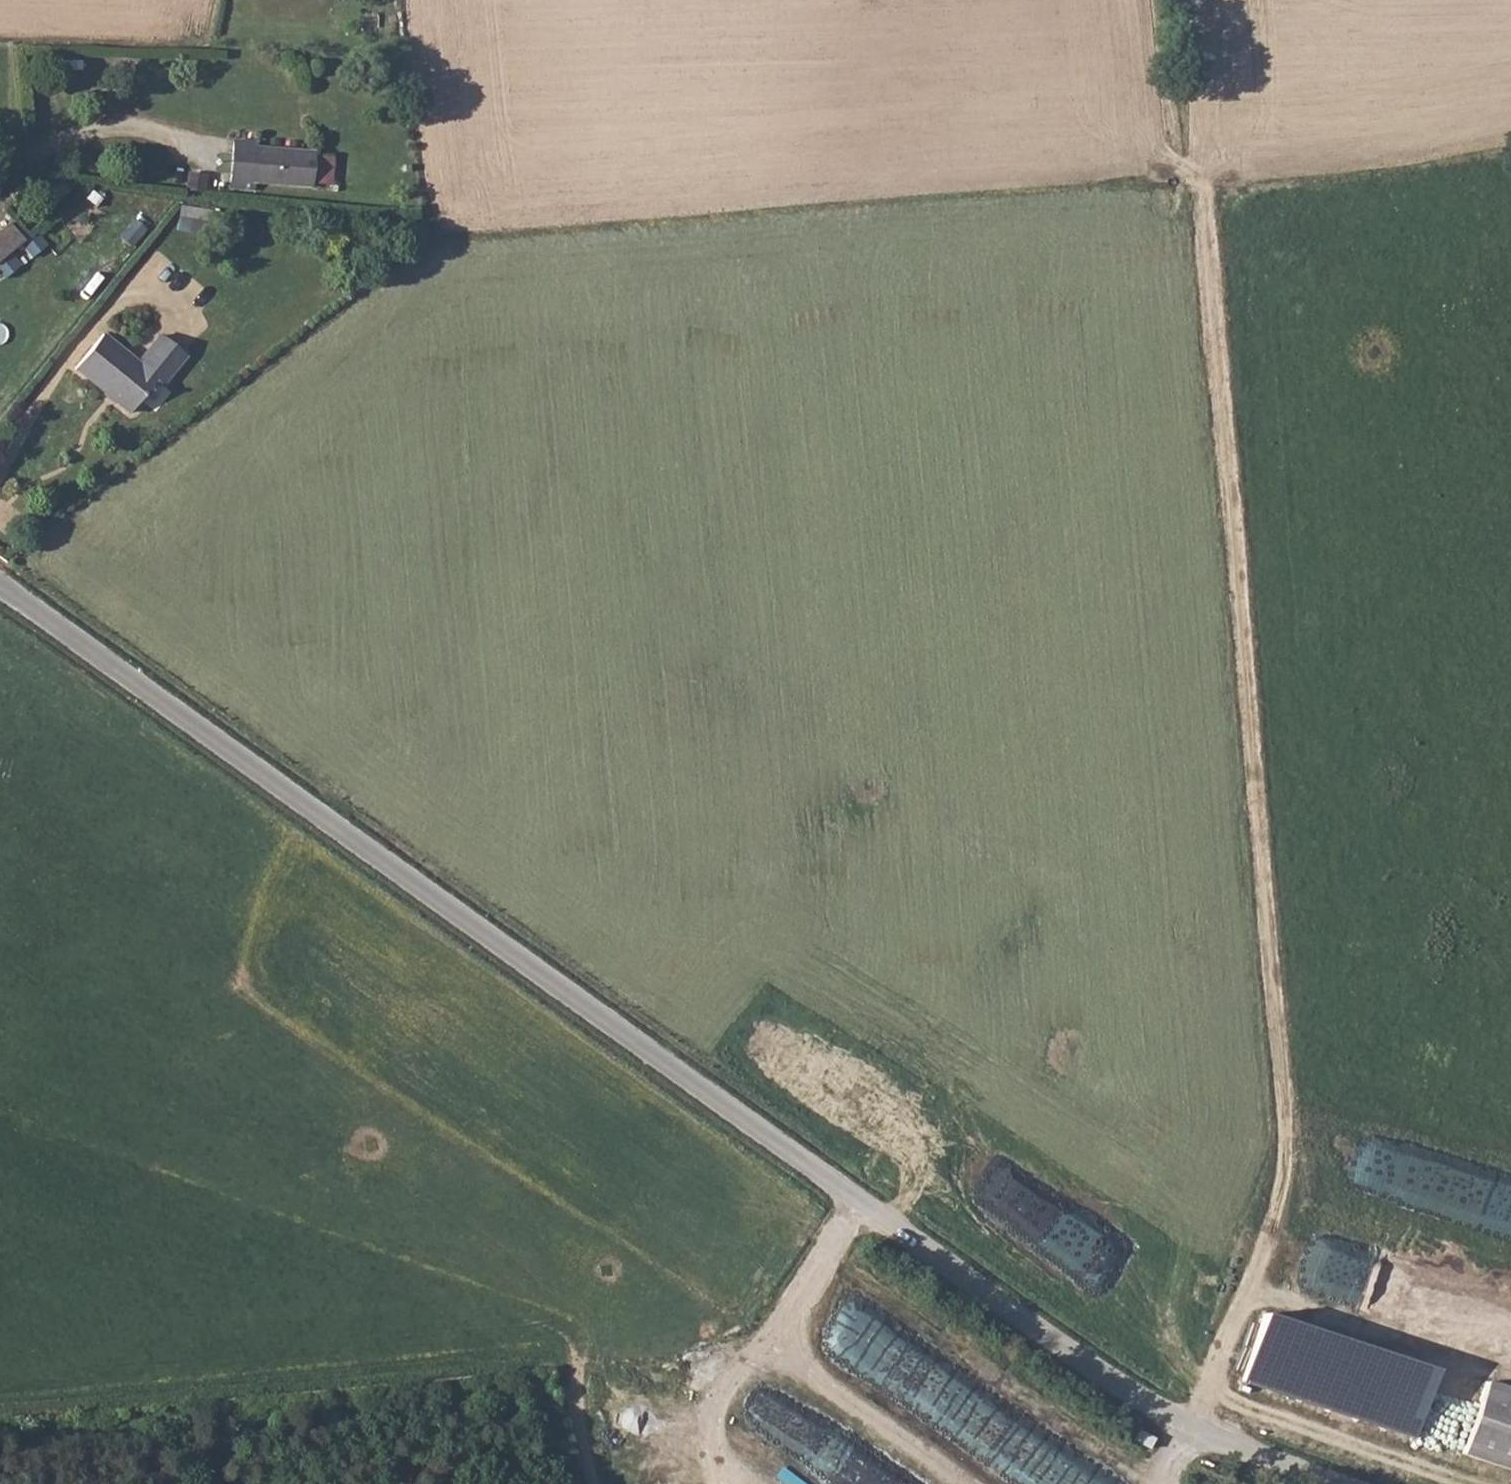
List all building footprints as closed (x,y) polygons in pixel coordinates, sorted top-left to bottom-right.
[(256,147),(250,184),(313,193),(318,158),(256,147)] [(2,266),(32,240),(16,222),(0,237),(0,263),(2,266)] [(168,381),(200,362),(168,338),(147,367),(111,338),(84,373),(115,397),(119,392),(126,399),(122,404),(141,416),(167,382),(168,381)] [(179,388),(200,362),(168,381),(167,382),(179,388)] [(1480,1384),(1458,1456),(1510,1472),(1510,1393),(1480,1384)]
